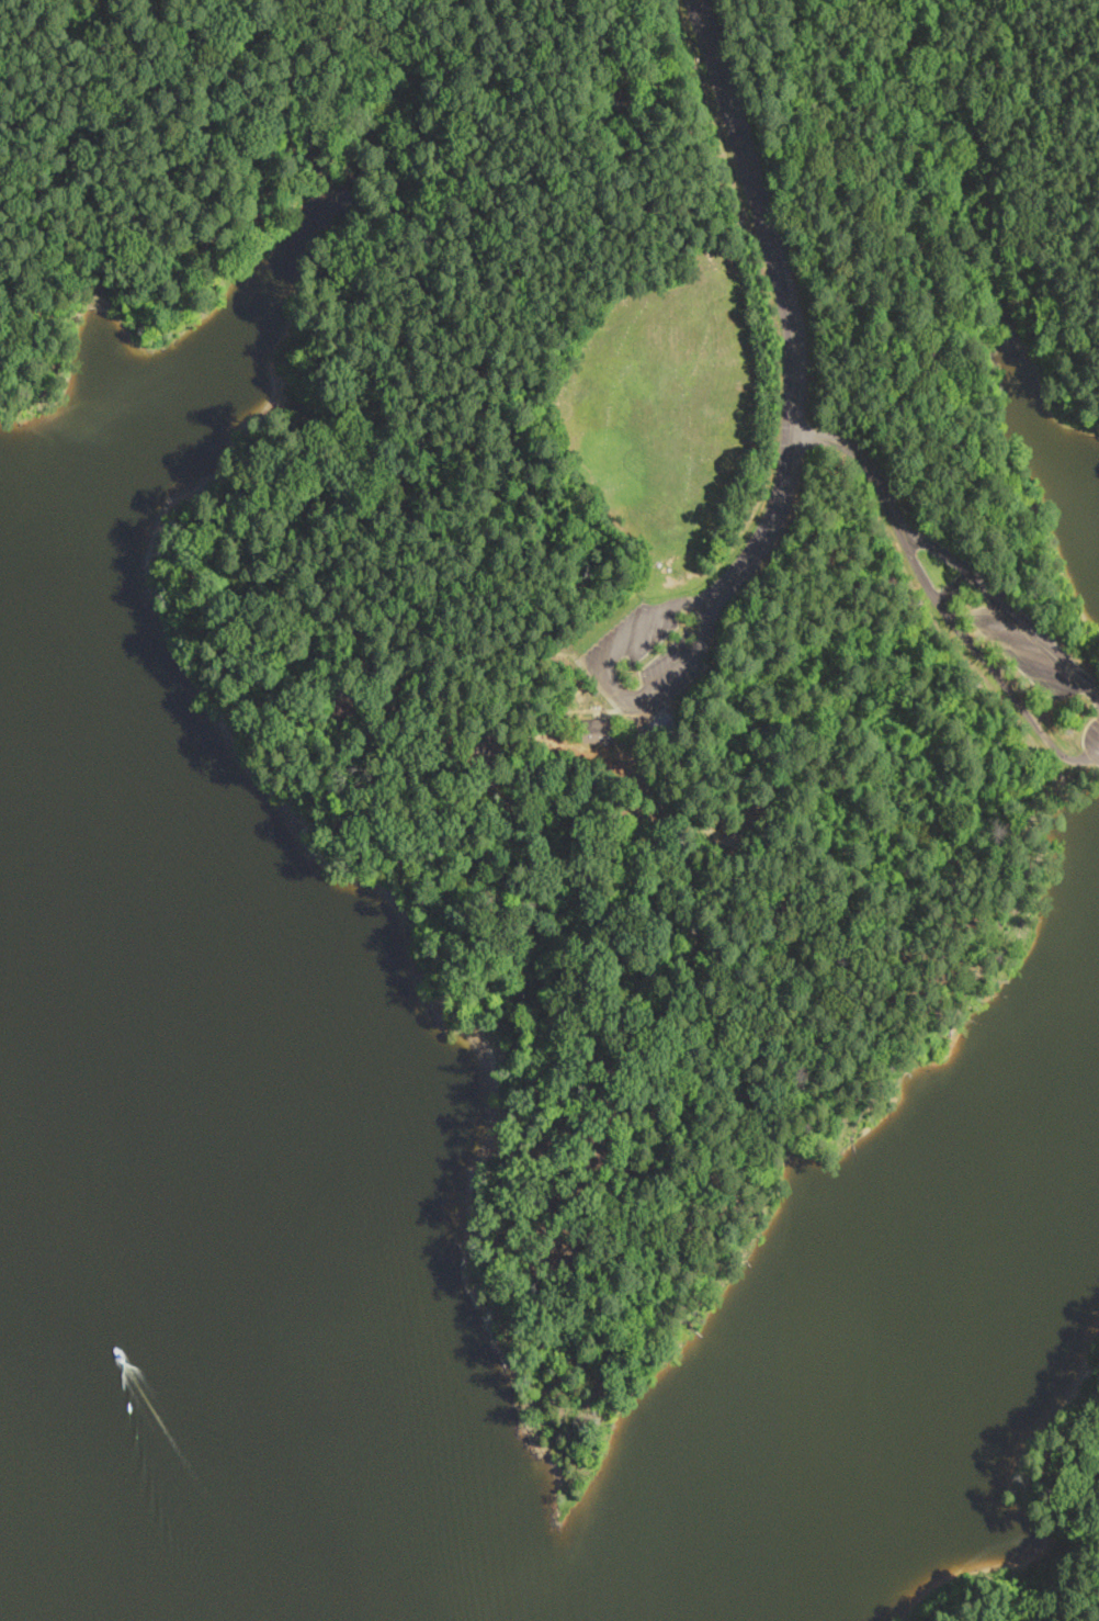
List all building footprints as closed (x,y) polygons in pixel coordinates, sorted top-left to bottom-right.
[(580,714),(619,716),(618,733),(580,732),(580,714)]
